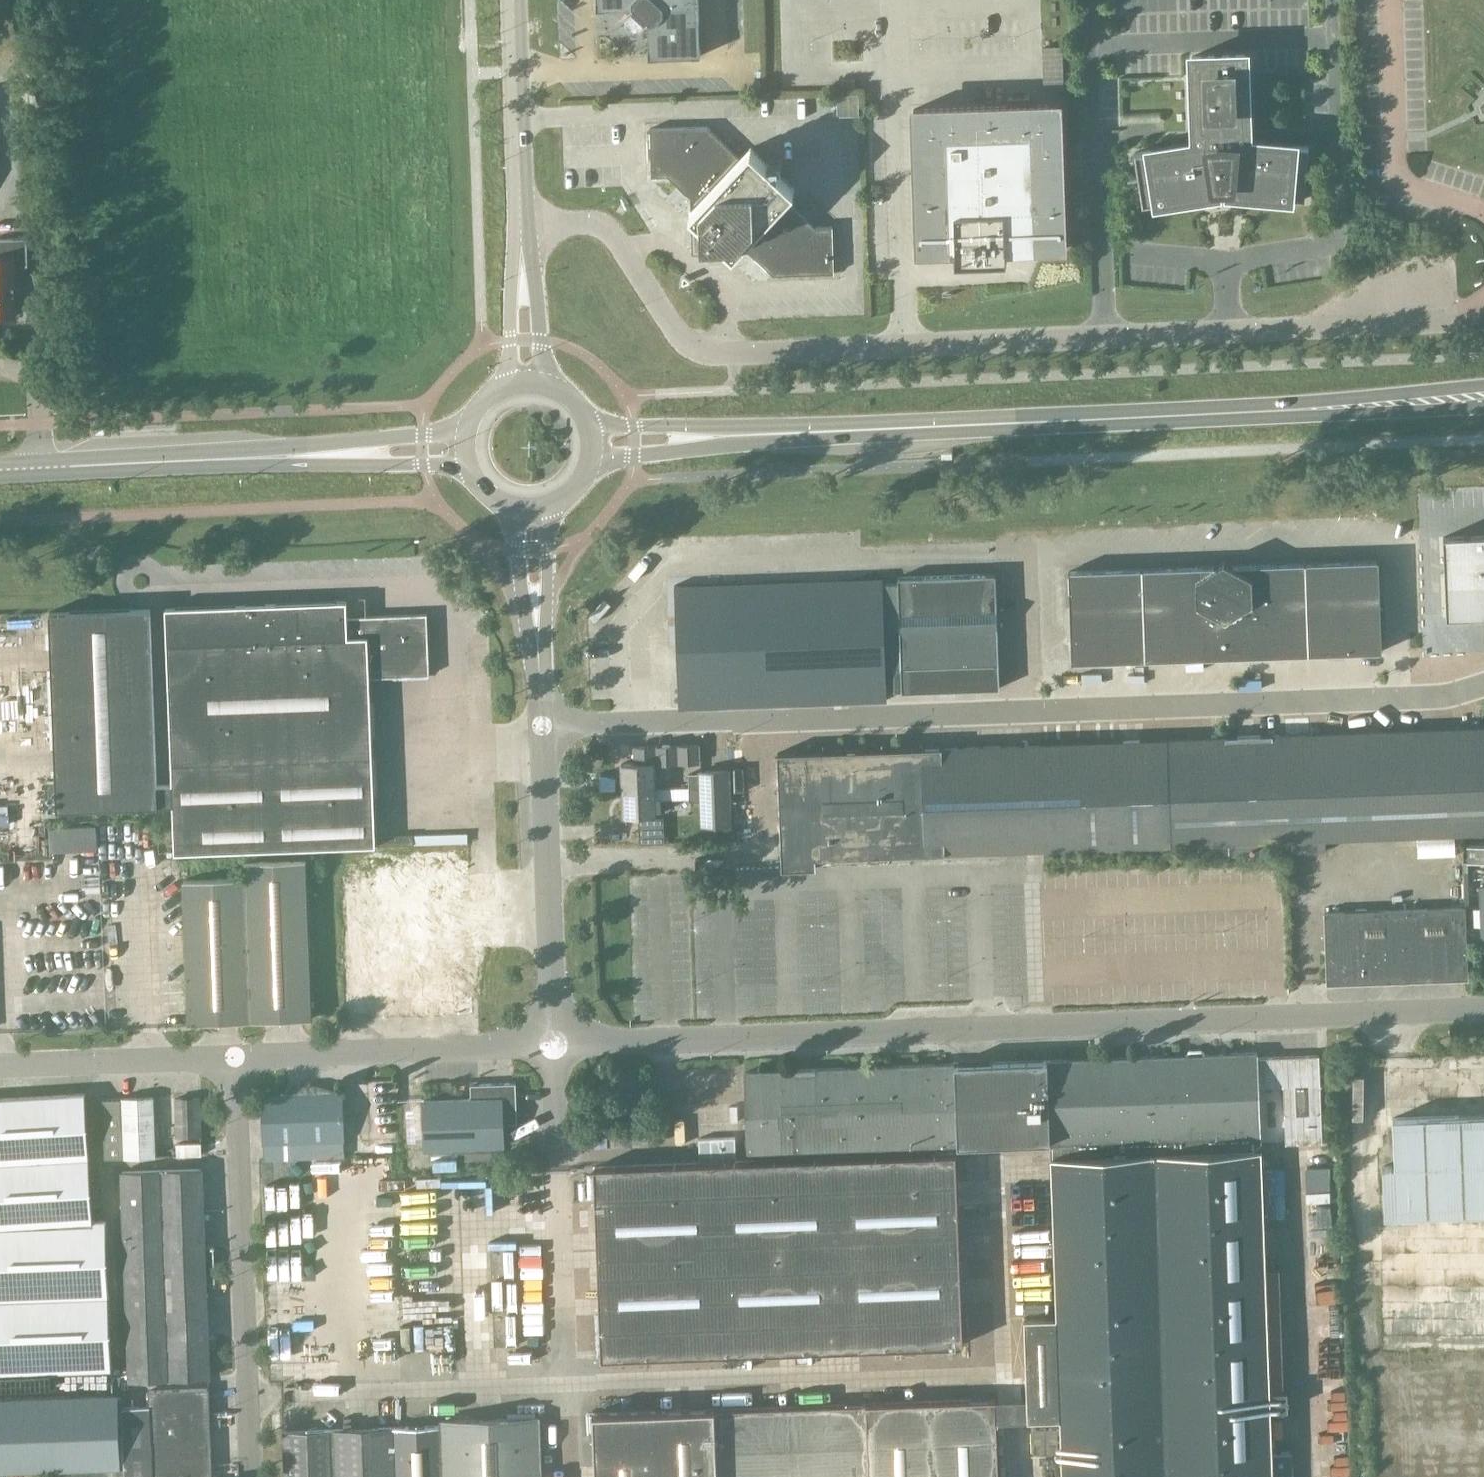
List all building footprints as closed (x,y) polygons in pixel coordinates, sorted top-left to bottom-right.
[(700,55),(698,0),(596,0),(596,8),(625,7),(637,18),(647,28),(648,57),(700,55)] [(1308,146),(1253,142),(1250,49),(1186,51),(1189,143),(1134,152),(1137,174),(1133,175),(1133,176),(1137,176),(1142,204),(1216,193),(1215,186),(1218,186),(1218,192),(1227,192),(1226,186),(1230,186),(1229,193),(1304,199),(1306,170),(1310,170),(1310,169),(1306,168),(1308,146)] [(855,78),(842,78),(842,87),(855,87),(855,78)] [(834,103),(839,119),(850,116),(846,100),(834,103)] [(1059,103),(914,107),(918,254),(948,253),(948,249),(954,249),(954,264),(1006,262),(1006,247),(1033,246),(1033,250),(1063,249),(1059,103)] [(794,188),(777,172),(750,147),(740,158),(709,130),(710,129),(706,126),(649,128),(649,130),(653,130),(654,173),(669,172),(690,192),(691,210),(689,212),(701,223),(701,233),(693,241),(699,246),(704,251),(712,243),(722,242),(733,253),(734,252),(753,251),(774,271),(832,269),(832,273),(833,273),(832,226),(815,226),(814,228),(783,199),(792,189),(793,189),(794,188)] [(16,315),(14,265),(28,265),(27,237),(0,238),(0,315),(16,315)] [(1446,617),(1483,616),(1483,535),(1443,536),(1446,617)] [(1308,653),(1381,651),(1379,596),(1377,559),(1305,562),(1308,653)] [(1235,656),(1232,564),(1231,564),(1227,562),(1219,563),(1215,565),(1068,570),(1069,607),(1071,661),(1235,656)] [(1235,656),(1308,653),(1305,562),(1232,564),(1235,656)] [(882,583),(885,667),(893,666),(894,691),(999,687),(995,573),(897,576),(897,582),(882,583)] [(885,667),(882,583),(882,577),(679,585),(683,707),(886,699),(885,667)] [(162,607),(169,783),(171,804),(173,852),(373,844),(413,842),(412,833),(373,835),(367,676),(427,673),(424,612),(344,615),(343,599),(162,607)] [(45,809),(171,804),(169,783),(154,784),(147,608),(47,612),(53,780),(44,780),(45,809)] [(1371,655),(1340,657),(1340,665),(1349,665),(1350,681),(1372,680),(1371,655)] [(1284,734),(1213,737),(1217,842),(1218,842),(1218,854),(1262,852),(1261,840),(1264,840),(1286,839),(1291,839),(1291,851),(1325,850),(1324,838),(1312,839),(1308,733),(1309,733),(1308,717),(1284,717),(1284,734)] [(1375,731),(1379,836),(1483,832),(1483,727),(1375,731)] [(1312,839),(1324,838),(1379,836),(1375,731),(1309,733),(1308,733),(1312,839)] [(1213,737),(1025,744),(1029,849),(1217,842),(1213,737)] [(622,789),(655,788),(654,763),(700,761),(699,744),(632,746),(633,762),(621,763),(622,789)] [(1029,849),(1025,744),(927,747),(931,853),(1029,849)] [(871,749),(811,751),(815,857),(931,853),(927,747),(871,750),(871,749)] [(815,867),(815,857),(811,751),(777,752),(781,868),(815,867)] [(655,788),(622,789),(623,816),(624,816),(656,814),(655,799),(689,798),(689,801),(701,800),(701,825),(730,823),(728,770),(701,771),(702,787),(689,787),(655,788)] [(700,773),(688,773),(689,787),(702,787),(701,771),(700,771),(700,773)] [(639,842),(664,841),(663,816),(638,817),(639,842)] [(1469,843),(1469,860),(1483,860),(1483,843),(1469,843)] [(1460,881),(1460,846),(1408,846),(1408,856),(1447,856),(1447,881),(1460,881)] [(468,853),(432,854),(432,868),(468,867),(468,853)] [(432,854),(396,856),(396,869),(432,868),(432,854)] [(365,857),(329,858),(330,872),(366,871),(365,857)] [(312,1018),(312,1016),(305,859),(243,861),(244,877),(183,879),(188,1022),(312,1018)] [(468,867),(432,868),(433,882),(469,881),(468,867)] [(432,868),(396,869),(397,884),(433,882),(432,868)] [(366,871),(330,872),(330,886),(366,885),(366,871)] [(469,881),(433,882),(433,896),(469,895),(469,881)] [(433,882),(397,884),(397,897),(433,896),(433,882)] [(366,885),(330,886),(331,900),(367,899),(366,885)] [(469,895),(433,896),(434,910),(470,909),(469,895)] [(433,896),(397,897),(398,911),(434,910),(433,896)] [(367,899),(331,900),(332,914),(368,913),(367,899)] [(1468,978),(1467,970),(1465,906),(1323,911),(1326,983),(1468,978)] [(470,909),(434,910),(434,924),(470,923),(470,909)] [(434,910),(398,911),(398,925),(434,924),(434,910)] [(368,913),(332,914),(332,928),(368,927),(368,913)] [(470,923),(434,924),(435,938),(471,937),(470,923)] [(434,924),(398,925),(399,939),(435,938),(434,924)] [(368,927),(332,928),(333,942),(369,941),(368,927)] [(471,937),(435,938),(435,952),(471,951),(471,937)] [(435,938),(399,939),(399,953),(435,952),(435,938)] [(369,941),(333,942),(333,956),(369,955),(369,941)] [(471,951),(435,952),(436,966),(472,965),(471,951)] [(435,952),(399,953),(400,967),(436,966),(435,952)] [(369,955),(333,956),(334,970),(370,969),(369,955)] [(472,965),(436,966),(436,980),(472,979),(472,965)] [(436,966),(400,967),(400,981),(436,980),(436,966)] [(370,969),(334,970),(334,984),(370,983),(370,969)] [(472,979),(436,980),(437,994),(473,993),(472,979)] [(436,980),(400,981),(401,995),(437,994),(436,980)] [(370,983),(334,984),(335,998),(371,997),(370,983)] [(473,993),(437,994),(437,1008),(473,1007),(473,993)] [(437,994),(401,995),(401,1009),(437,1008),(437,994)] [(1187,1055),(972,1062),(744,1071),(747,1153),(784,1151),(784,1159),(735,1161),(734,1136),(694,1138),(695,1162),(594,1166),(601,1357),(962,1343),(956,1152),(794,1158),(794,1151),(975,1143),(1050,1141),(1056,1315),(1024,1316),(1028,1418),(1060,1417),(1062,1476),(1292,1476),(1291,1452),(1271,1453),(1257,1086),(1283,1085),(1285,1142),(1322,1141),(1319,1055),(1257,1057),(1257,1052),(1203,1054),(1203,1052),(1200,1050),(1189,1050),(1187,1053),(1187,1055)] [(516,1122),(515,1089),(515,1082),(470,1084),(471,1098),(422,1100),(424,1148),(503,1145),(503,1122),(516,1122)] [(344,1156),(343,1140),(341,1092),(261,1095),(263,1143),(264,1158),(344,1156)] [(114,1365),(106,1218),(92,1219),(85,1095),(0,1098),(0,1372),(114,1365)] [(155,1156),(153,1097),(102,1099),(104,1158),(155,1156)] [(200,1097),(175,1098),(176,1135),(201,1134),(200,1097)] [(1392,1117),(1394,1166),(1382,1167),(1384,1217),(1483,1212),(1483,1114),(1392,1117)] [(501,1164),(501,1153),(461,1152),(461,1163),(501,1164)] [(214,1281),(213,1245),(203,1246),(201,1168),(122,1171),(129,1379),(209,1376),(205,1281),(214,1281)] [(1329,1202),(1326,1172),(1304,1174),(1307,1204),(1329,1202)] [(319,1222),(320,1201),(312,1200),(311,1222),(319,1222)] [(477,1219),(454,1220),(455,1230),(478,1229),(477,1219)] [(1336,1305),(1334,1248),(1314,1249),(1316,1306),(1336,1305)] [(528,1340),(523,1315),(516,1316),(510,1288),(501,1289),(506,1314),(487,1318),(493,1347),(528,1340)] [(1333,1341),(1339,1331),(1319,1319),(1313,1328),(1333,1341)] [(274,1360),(302,1361),(302,1376),(321,1377),(321,1360),(301,1359),(302,1351),(274,1350),(274,1360)] [(0,1378),(0,1398),(114,1392),(113,1373),(0,1378)] [(119,1406),(121,1467),(125,1467),(126,1476),(212,1476),(208,1388),(148,1390),(148,1405),(119,1406)] [(0,1398),(0,1471),(49,1469),(121,1467),(119,1406),(119,1395),(0,1398)] [(592,1413),(594,1476),(998,1476),(995,1399),(713,1409),(713,1408),(592,1413)] [(401,1476),(540,1476),(538,1416),(440,1419),(441,1424),(399,1426),(401,1476)] [(399,1426),(283,1430),(285,1476),(401,1476),(399,1426)] [(49,1469),(50,1476),(126,1476),(125,1467),(121,1467),(49,1469)]
